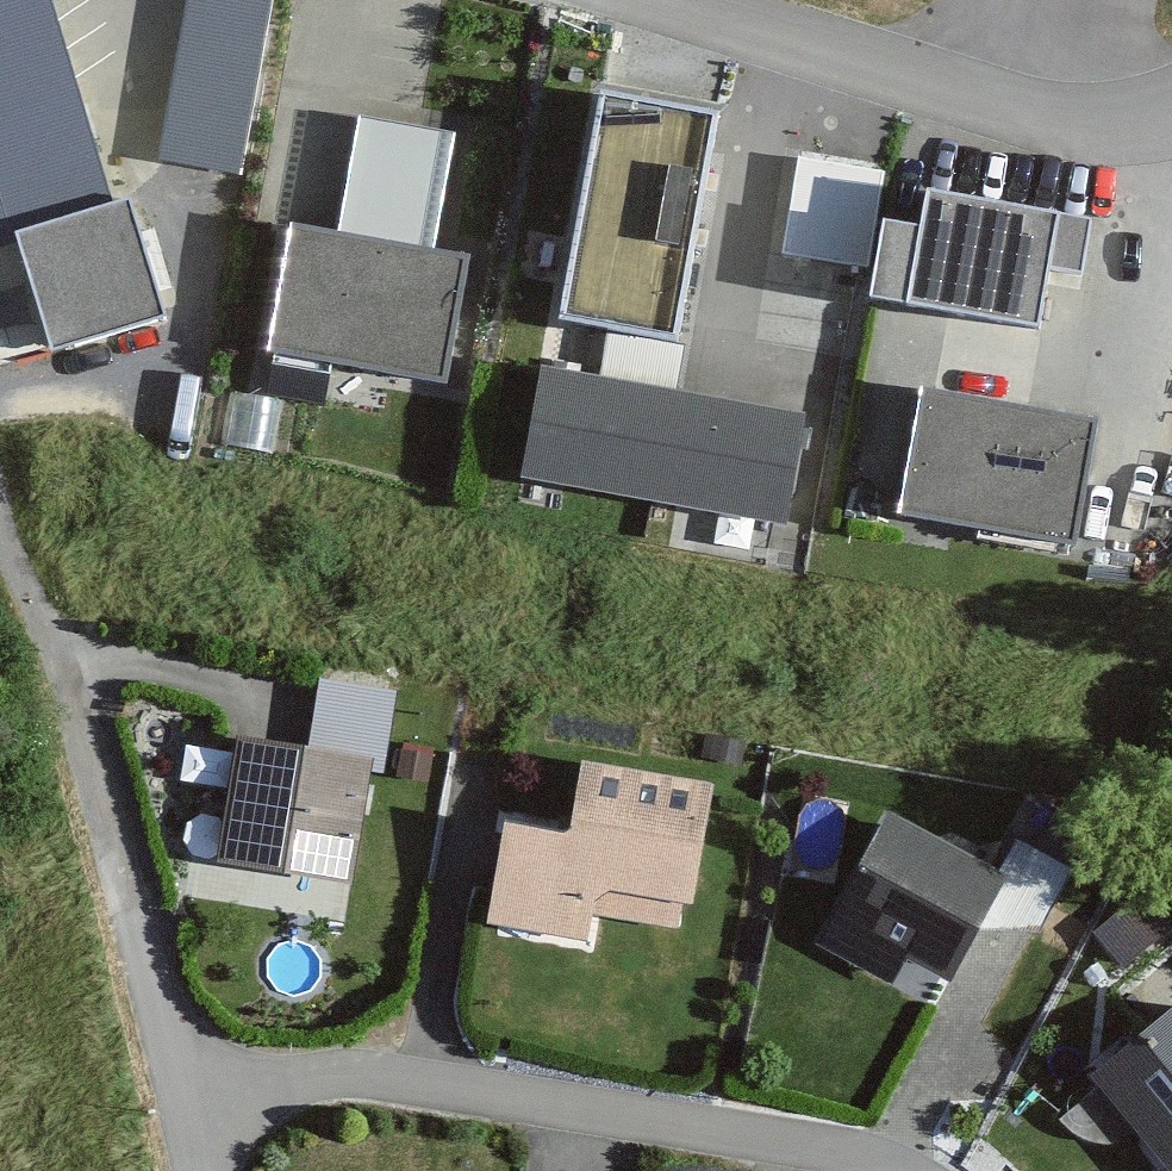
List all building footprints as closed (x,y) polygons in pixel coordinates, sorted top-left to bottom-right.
[(48,0),(0,0),(0,221),(25,214),(59,324),(157,295),(125,190),(108,196),(48,0)] [(165,149),(237,162),(267,0),(192,0),(165,149)] [(709,98),(606,80),(568,291),(671,309),(709,98)] [(879,168),(802,156),(788,244),(865,257),(879,168)] [(924,209),(887,202),(875,273),(1036,301),(1046,243),(1078,249),(1087,201),(930,174),(924,209)] [(462,247),(298,218),(278,331),(441,360),(462,247)] [(30,338),(0,245),(0,348),(30,338)] [(800,405),(545,360),(527,462),(782,508),(800,405)] [(1093,410),(926,380),(905,497),(1071,527),(1093,410)] [(371,758),(237,734),(214,859),(348,883),(371,758)] [(573,827),(502,814),(482,921),(586,941),(593,904),(691,922),(717,786),(585,761),(573,827)] [(991,880),(875,815),(804,942),(920,1006),(991,880)] [(1094,931),(1125,969),(1171,930),(1171,899),(1157,880),(1094,931)] [(1096,1064),(1171,1156),(1171,1002),(1096,1064)]
